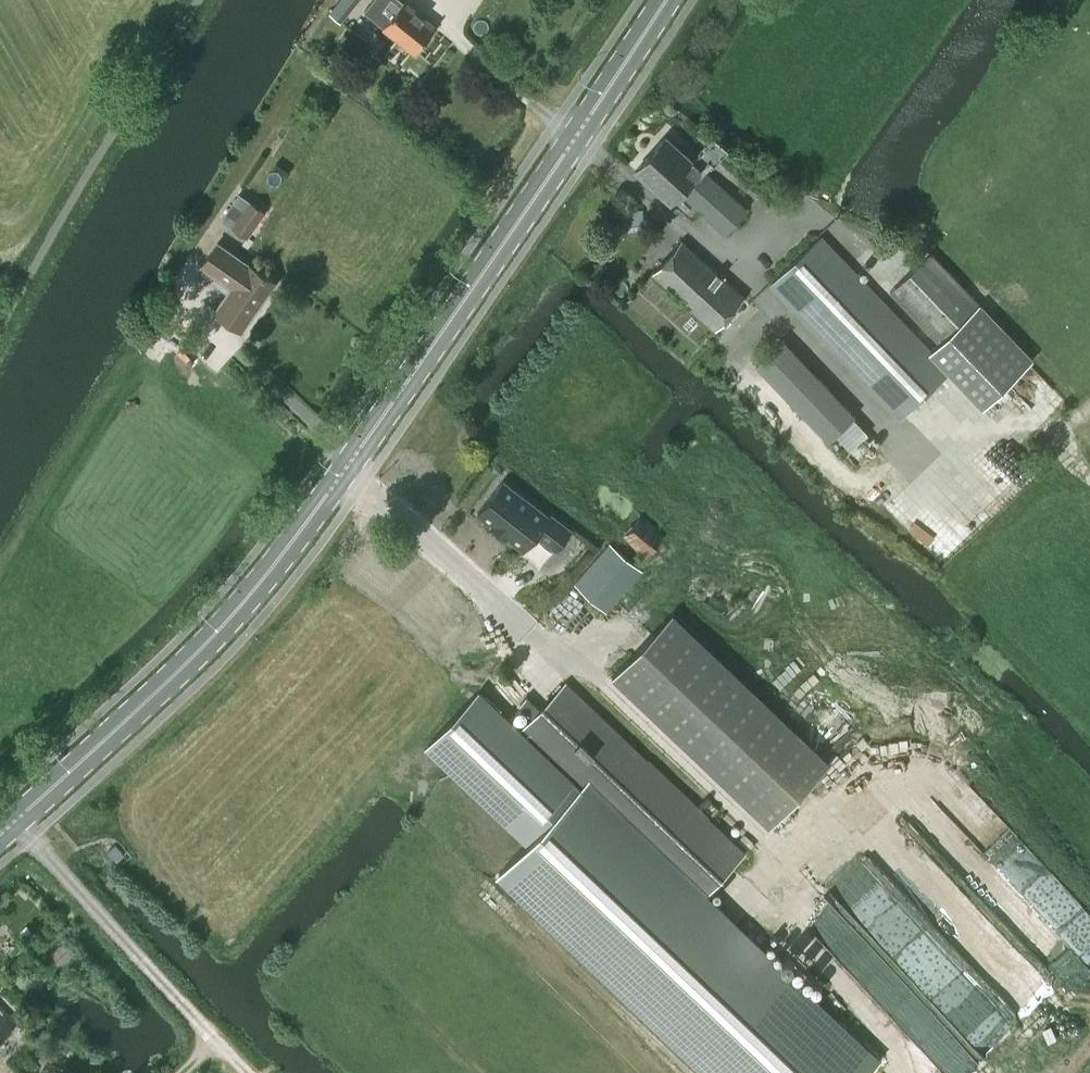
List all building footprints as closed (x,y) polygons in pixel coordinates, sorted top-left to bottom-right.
[(404,0),(403,0),(373,0),(365,10),(384,25),(384,26),(416,52),(436,26),(404,0)] [(340,22),(349,11),(337,2),(336,4),(329,13),(340,22)] [(694,160),(666,136),(636,172),(670,201),(680,189),(685,194),(683,196),(725,234),(747,210),(705,172),(712,164),(713,165),(728,149),(712,137),(698,152),(700,153),(694,160)] [(232,227),(233,226),(248,237),(265,212),(250,201),(251,200),(238,193),(220,219),(232,227)] [(900,419),(948,373),(982,407),(1032,359),(979,303),(931,253),(891,291),(939,341),(940,342),(928,352),(820,239),(772,285),(900,419)] [(682,241),(653,273),(715,330),(744,297),(682,241)] [(232,287),(215,311),(242,330),(275,282),(218,242),(202,266),(232,287)] [(868,433),(852,417),(854,415),(782,340),(758,364),(756,365),(844,456),(868,433)] [(501,480),(477,511),(493,523),(491,527),(505,537),(507,534),(525,548),(536,533),(556,549),(570,531),(548,514),(547,515),(501,480)] [(622,535),(645,556),(664,534),(640,514),(622,535)] [(576,586),(605,611),(640,570),(611,545),(576,586)] [(672,613),(612,676),(769,825),(829,761),(672,613)] [(520,733),(577,787),(697,901),(745,850),(567,683),(520,733)] [(545,820),(577,787),(520,733),(483,698),(478,693),(428,746),(527,839),(545,820)] [(829,767),(812,786),(821,795),(839,776),(829,767)] [(498,873),(709,1072),(874,1072),(576,791),(498,873)] [(15,1024),(0,1009),(0,1039),(15,1024)]
